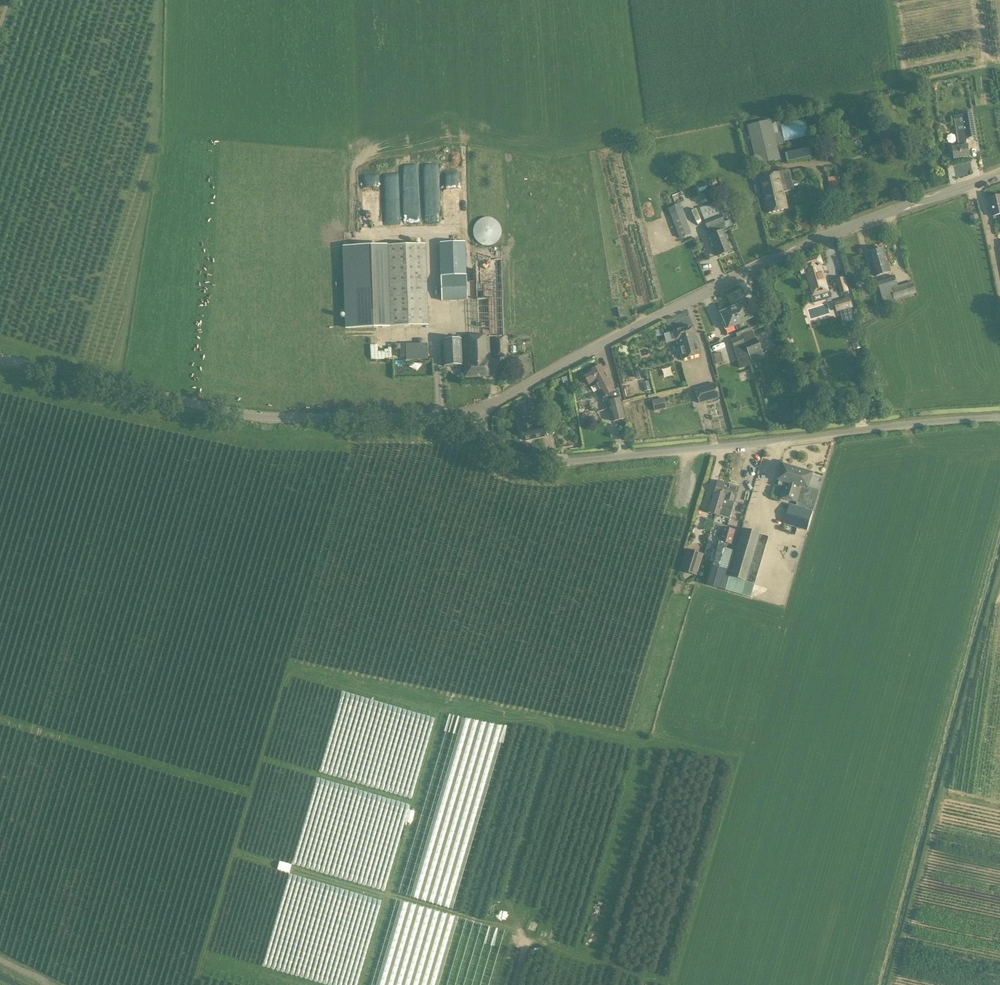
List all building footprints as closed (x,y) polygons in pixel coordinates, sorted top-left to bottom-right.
[(953,149),(952,150),(954,160),(969,157),(967,147),(966,147),(965,141),(967,139),(977,137),(973,112),(962,114),(965,130),(956,131),(959,145),(953,146),(953,149)] [(781,161),(772,122),(748,128),(757,166),(781,161)] [(788,163),(811,158),(808,144),(785,150),(788,163)] [(784,192),(794,190),(789,170),(760,177),(768,213),(788,208),(784,192)] [(417,174),(404,175),(408,222),(420,221),(419,208),(414,208),(413,195),(418,195),(417,174)] [(397,175),(385,177),(387,187),(399,184),(397,175)] [(833,189),(840,187),(837,176),(830,177),(833,189)] [(988,199),(992,217),(999,215),(999,218),(999,196),(988,199)] [(731,251),(724,230),(722,230),(719,223),(724,222),(721,215),(718,208),(715,208),(713,203),(699,208),(704,221),(703,221),(706,228),(711,226),(713,233),(711,234),(719,255),(731,251)] [(386,204),(386,224),(399,223),(398,204),(386,204)] [(672,214),(682,237),(694,233),(684,209),(672,214)] [(473,236),(475,240),(478,243),(482,245),(487,246),(491,245),(495,243),(498,240),(500,236),(501,231),(500,227),(498,223),(495,220),(491,218),(487,217),(482,218),(478,220),(475,223),(473,227),(472,231),(473,236)] [(342,246),(344,327),(387,327),(385,245),(342,246)] [(387,327),(427,326),(426,245),(385,245),(387,327)] [(881,250),(880,249),(877,250),(876,252),(869,254),(876,277),(890,272),(883,250),(881,250)] [(824,279),(820,264),(822,264),(819,255),(803,260),(809,283),(813,297),(828,292),(824,279)] [(466,275),(465,257),(439,258),(440,276),(441,301),(467,301),(466,275)] [(501,259),(475,259),(477,333),(506,332),(501,259)] [(898,303),(897,299),(916,293),(913,282),(898,286),(895,276),(877,281),(885,307),(898,303)] [(840,294),(849,292),(845,277),(836,280),(840,294)] [(853,308),(850,297),(834,302),(836,312),(853,308)] [(738,323),(742,334),(741,335),(744,342),(743,343),(746,351),(749,356),(758,352),(761,351),(752,330),(749,331),(747,325),(746,326),(744,320),(751,317),(748,310),(746,311),(743,302),(741,303),(741,302),(736,304),(736,305),(731,308),(738,323)] [(721,312),(719,313),(723,321),(721,322),(724,329),(726,328),(734,325),(735,328),(736,330),(734,331),(736,337),(730,339),(734,350),(740,368),(749,365),(742,343),(743,343),(744,342),(741,335),(742,334),(738,323),(731,308),(726,310),(726,309),(721,311),(721,312)] [(701,355),(693,325),(673,331),(681,361),(701,355)] [(507,336),(463,338),(465,378),(491,377),(489,338),(491,338),(492,356),(507,355),(507,336)] [(462,366),(460,339),(441,339),(442,367),(462,366)] [(427,344),(405,345),(406,361),(428,360),(427,344)] [(589,371),(583,374),(588,383),(594,381),(599,390),(602,397),(607,395),(608,401),(620,398),(621,398),(618,389),(615,391),(611,383),(600,364),(588,370),(589,371)] [(623,386),(637,383),(636,376),(622,380),(623,386)] [(695,389),(698,402),(719,396),(715,383),(695,389)] [(624,419),(620,398),(608,401),(609,408),(609,409),(610,412),(612,422),(624,419)] [(654,399),(655,410),(668,409),(668,398),(654,399)] [(544,436),(541,423),(532,425),(529,406),(515,408),(521,440),(529,438),(544,436)] [(554,420),(551,410),(544,412),(547,422),(554,420)] [(588,416),(590,413),(587,411),(585,414),(584,413),(581,417),(587,421),(589,417),(588,416)] [(546,435),(554,433),(551,422),(543,424),(546,435)] [(780,498),(791,501),(800,471),(784,467),(780,480),(778,486),(783,488),(780,498)] [(789,506),(787,515),(784,525),(806,532),(811,515),(812,513),(805,511),(812,489),(806,488),(810,475),(800,471),(791,501),(802,504),(800,509),(789,506)] [(708,513),(720,516),(729,482),(717,479),(708,513)] [(737,485),(729,482),(720,516),(728,518),(729,515),(737,485)] [(768,536),(742,529),(735,551),(727,548),(728,544),(730,544),(731,545),(736,530),(722,526),(718,540),(719,541),(706,585),(724,589),(727,577),(728,577),(725,590),(750,598),(754,584),(768,536)] [(702,554),(685,549),(679,570),(696,575),(702,554)]
